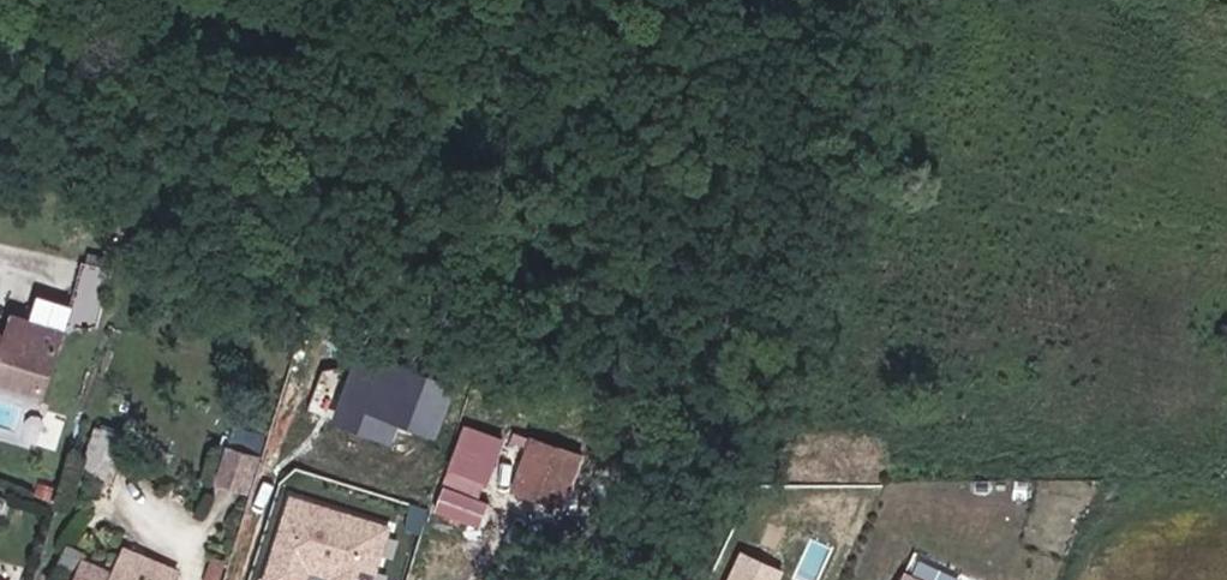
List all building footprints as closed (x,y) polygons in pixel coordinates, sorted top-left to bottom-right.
[(62,332),(15,313),(6,337),(0,335),(0,382),(39,396),(62,332)] [(459,386),(356,349),(330,424),(391,445),(398,425),(440,440),(459,386)] [(503,441),(463,427),(435,509),(475,522),(503,441)] [(585,457),(527,437),(508,492),(566,512),(585,457)] [(256,487),(263,452),(228,445),(221,481),(256,487)] [(285,497),(260,579),(306,579),(307,576),(322,579),(373,579),(388,527),(285,497)] [(95,547),(82,579),(177,579),(185,562),(161,552),(153,571),(95,547)] [(740,552),(727,579),(779,579),(783,571),(740,552)] [(902,571),(898,579),(920,579),(902,571)]
